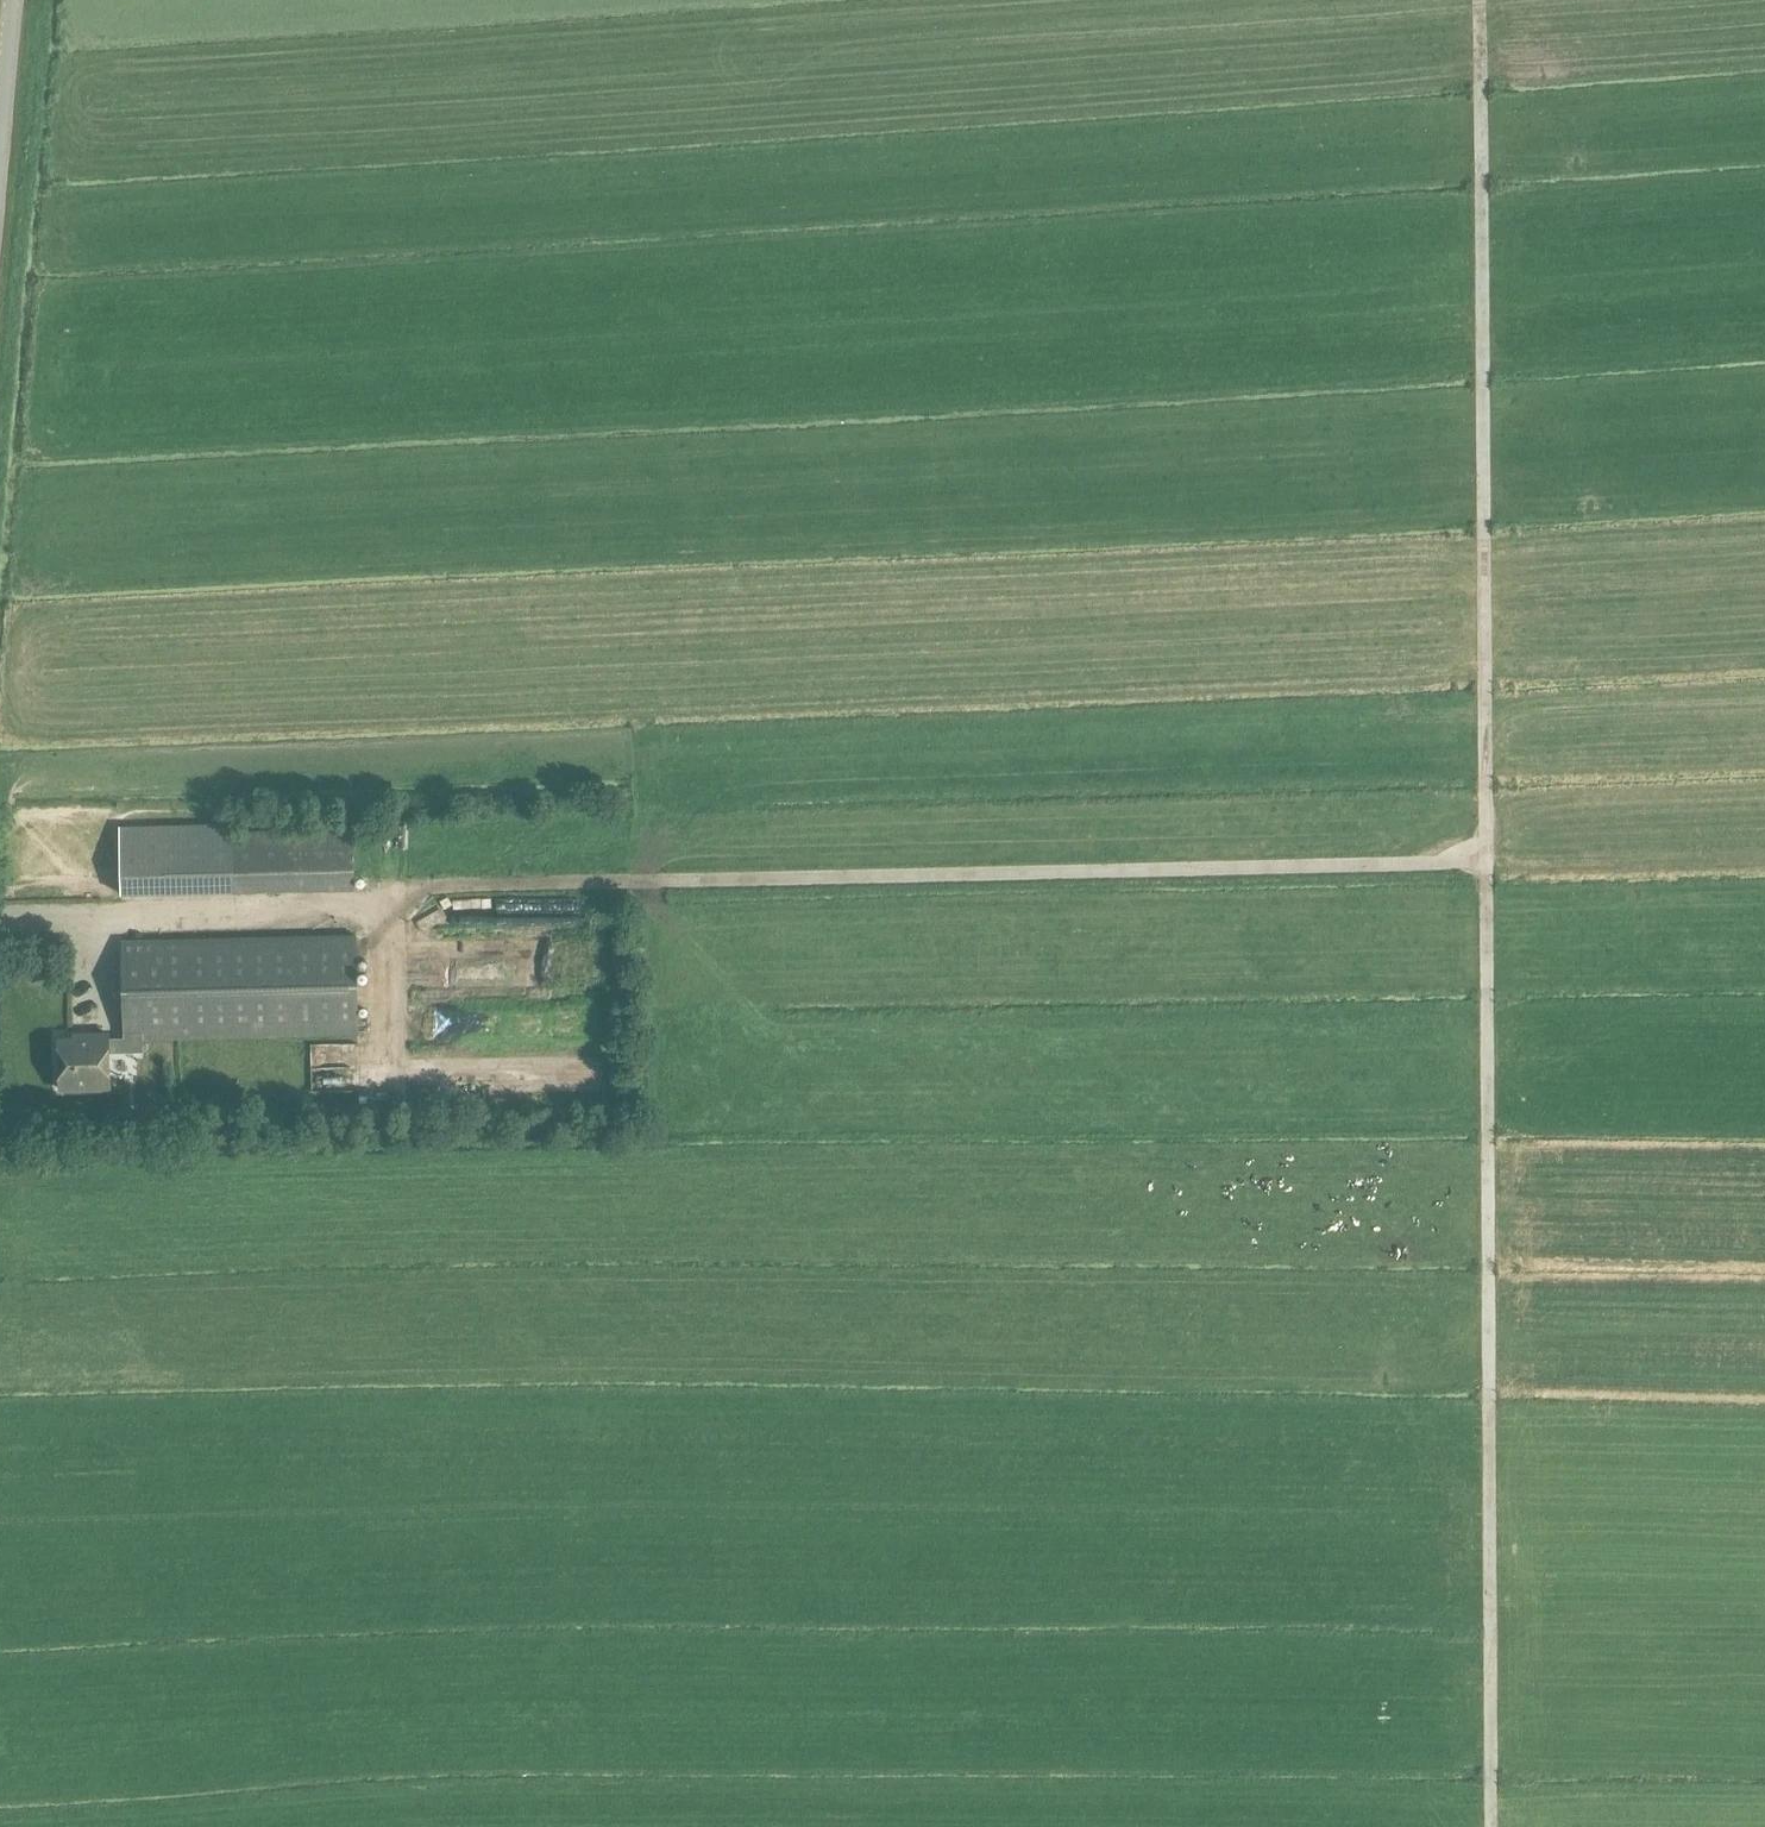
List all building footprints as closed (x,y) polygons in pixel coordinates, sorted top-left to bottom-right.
[(124,889),(234,886),(234,817),(124,817),(124,889)] [(109,1039),(109,1034),(88,1034),(88,1039),(59,1040),(60,1089),(111,1088),(110,1053),(144,1052),(144,1039),(358,1034),(356,936),(123,941),(126,1038),(109,1039)]
